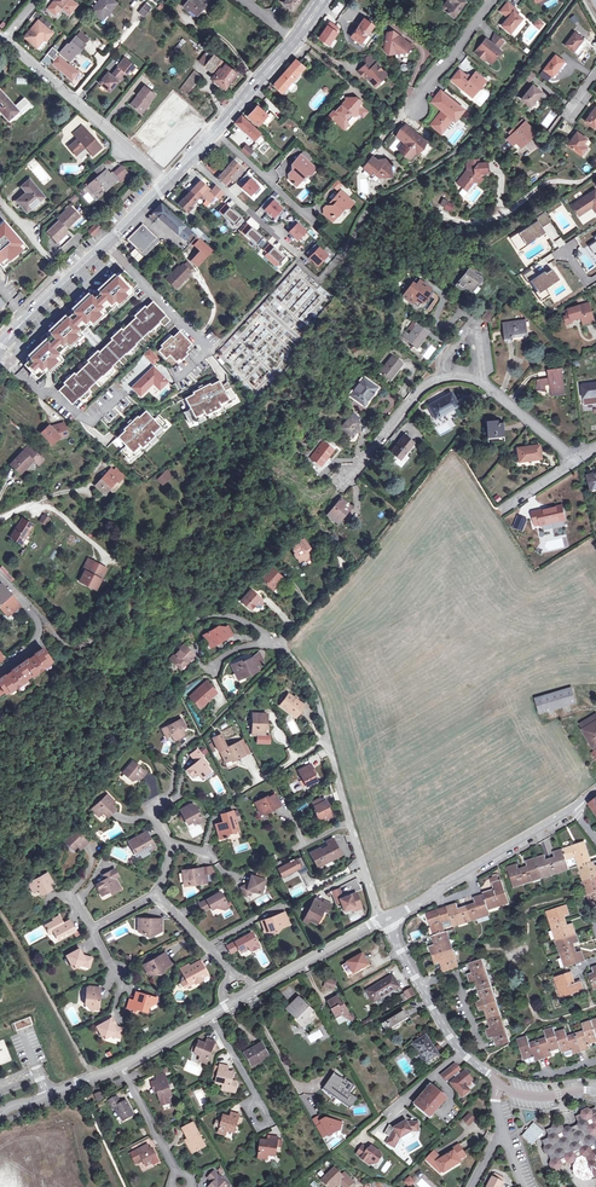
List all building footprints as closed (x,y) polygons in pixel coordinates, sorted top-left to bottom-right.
[(48,8),(52,12),(57,5),(59,5),(61,7),(65,10),(66,9),(68,9),(71,12),(77,4),(72,0),(54,0),(48,8)] [(107,14),(116,2),(113,0),(100,0),(91,11),(101,19),(106,12),(107,14)] [(213,2),(210,0),(188,0),(183,7),(188,10),(187,12),(190,13),(192,11),(197,14),(202,6),(207,10),(213,2)] [(285,2),(284,3),(292,9),(298,0),(286,0),(285,2)] [(465,0),(464,0),(447,0),(443,5),(443,7),(447,10),(446,11),(453,16),(465,0)] [(468,3),(465,0),(453,16),(457,18),(468,3)] [(514,11),(515,10),(516,9),(508,2),(500,11),(508,18),(501,26),(510,33),(522,18),(517,14),(514,11)] [(144,16),(151,7),(146,3),(139,12),(144,16)] [(57,5),(52,12),(55,14),(61,7),(59,5),(57,5)] [(574,24),(578,20),(574,15),(570,18),(574,24)] [(363,19),(358,26),(367,32),(369,31),(373,25),(372,25),(363,19)] [(37,20),(33,26),(39,31),(44,25),(37,20)] [(538,20),(534,25),(539,29),(543,24),(538,20)] [(317,39),(332,49),(338,41),(334,38),(341,29),(330,21),(317,39)] [(53,32),(44,25),(39,31),(33,26),(24,36),(34,45),(41,37),(44,39),(46,41),(53,32)] [(351,37),(360,43),(367,32),(358,26),(351,37)] [(397,35),(389,29),(383,31),(380,47),(388,54),(406,52),(406,48),(409,44),(399,36),(398,37),(396,36),(397,35)] [(367,32),(360,43),(364,46),(373,33),(369,31),(367,32)] [(85,44),(88,40),(80,33),(69,45),(68,44),(61,52),(70,60),(77,52),(78,53),(85,44)] [(578,55),(587,42),(574,33),(565,45),(578,55)] [(494,34),(490,43),(498,50),(504,42),(494,34)] [(37,47),(44,39),(41,37),(34,45),(37,47)] [(498,50),(490,43),(486,39),(475,52),(484,60),(488,56),(493,60),(500,51),(498,50)] [(200,61),(206,65),(210,59),(205,54),(200,61)] [(213,55),(210,59),(206,65),(213,70),(221,60),(213,55)] [(559,65),(562,60),(555,55),(544,70),(553,76),(556,71),(558,73),(562,67),(559,65)] [(488,56),(484,60),(491,65),(493,60),(488,56)] [(99,83),(107,90),(112,84),(114,86),(118,81),(120,83),(129,71),(131,72),(135,67),(125,58),(117,67),(119,67),(112,76),(108,73),(99,83)] [(281,93),(305,66),(296,59),(273,86),(281,93)] [(373,85),(381,78),(380,75),(383,72),(372,59),(367,63),(368,64),(365,67),(363,64),(356,71),(362,77),(364,76),(373,85)] [(226,64),(221,60),(213,70),(218,74),(226,64)] [(238,73),(226,64),(218,74),(213,80),(225,89),(234,77),(237,74),(238,73)] [(194,70),(191,75),(180,89),(189,95),(199,82),(203,77),(194,70)] [(478,77),(474,74),(472,76),(470,79),(465,75),(459,70),(451,80),(462,90),(468,95),(473,89),(475,91),(485,80),(479,75),(478,77)] [(524,78),(530,82),(535,75),(529,71),(524,78)] [(521,99),(530,106),(536,99),(541,92),(532,85),(521,99)] [(141,107),(145,110),(149,105),(148,104),(155,95),(145,86),(138,95),(131,104),(138,110),(141,107)] [(9,121),(19,112),(0,90),(0,111),(9,121)] [(442,92),(440,91),(431,102),(433,103),(442,92)] [(462,107),(442,92),(433,103),(443,112),(434,123),(444,131),(454,118),(451,116),(453,114),(455,116),(456,115),(461,108),(462,107)] [(356,98),(345,98),(345,104),(343,104),(338,108),(337,107),(327,118),(332,122),(333,120),(344,130),(347,125),(347,122),(352,116),(356,116),(358,114),(362,117),(367,112),(359,105),(356,105),(356,98)] [(536,99),(530,106),(535,110),(540,102),(536,99)] [(268,115),(257,106),(248,117),(258,126),(268,115)] [(585,121),(593,127),(595,123),(595,106),(585,121)] [(547,128),(557,114),(550,109),(540,123),(547,128)] [(274,117),(270,113),(268,115),(263,120),(267,125),(274,117)] [(260,133),(241,115),(235,122),(254,140),(254,139),(260,133)] [(513,142),(518,148),(534,132),(521,120),(512,129),(515,132),(508,139),(512,143),(513,142)] [(444,131),(434,123),(431,126),(442,135),(444,131)] [(92,155),(101,148),(82,126),(74,134),(78,138),(68,147),(76,155),(85,147),(92,155)] [(412,134),(403,126),(401,128),(411,136),(412,134)] [(411,136),(401,128),(394,136),(397,139),(402,143),(397,150),(403,155),(409,148),(413,151),(414,152),(422,142),(412,134),(411,136)] [(580,145),(582,146),(587,140),(576,132),(567,145),(576,152),(580,145)] [(248,156),(253,151),(246,145),(241,150),(248,156)] [(409,148),(403,155),(407,158),(413,151),(409,148)] [(309,160),(313,155),(305,149),(301,153),(309,160)] [(296,181),(300,181),(307,173),(312,172),(314,170),(306,163),(309,160),(301,153),(293,163),(296,166),(295,167),(295,170),(292,170),(290,173),(290,178),(293,181),(293,182),(296,182),(296,181)] [(382,159),(378,164),(373,160),(369,156),(360,167),(366,173),(370,168),(372,170),(370,173),(375,177),(378,173),(382,176),(387,170),(383,167),(387,163),(382,159)] [(306,163),(314,170),(317,167),(309,160),(306,163)] [(486,172),(485,163),(477,164),(477,160),(469,161),(466,165),(466,170),(456,184),(466,190),(474,179),(479,179),(479,177),(478,174),(479,173),(486,172)] [(239,167),(233,161),(217,179),(224,185),(230,177),(234,180),(242,171),(238,168),(239,167)] [(121,165),(118,168),(125,175),(128,172),(121,165)] [(101,166),(95,171),(99,176),(105,171),(101,166)] [(125,175),(118,168),(112,174),(112,173),(109,176),(105,171),(99,176),(86,187),(91,192),(95,189),(97,192),(102,187),(105,191),(116,182),(114,180),(116,178),(118,180),(119,180),(125,175)] [(246,173),(240,180),(245,184),(242,188),(251,195),(253,192),(256,194),(261,189),(254,183),(256,181),(246,173)] [(230,177),(224,185),(228,189),(235,183),(233,181),(234,180),(230,177)] [(344,183),(337,177),(332,183),(338,189),(344,183)] [(29,180),(21,187),(26,193),(17,201),(27,212),(44,197),(29,180)] [(204,191),(207,188),(199,181),(189,193),(184,198),(191,205),(200,195),(202,198),(206,193),(204,191)] [(210,193),(214,197),(217,199),(222,193),(216,187),(211,192),(210,193)] [(210,193),(211,192),(207,188),(204,191),(206,193),(202,198),(205,200),(205,201),(208,204),(214,197),(210,193)] [(538,194),(531,200),(536,207),(550,195),(545,189),(544,189),(538,194)] [(573,205),(578,213),(591,205),(595,212),(595,191),(595,189),(573,205)] [(332,206),(326,206),(323,208),(324,213),(326,216),(332,215),(332,216),(334,216),(334,215),(338,215),(344,208),(349,207),(353,202),(341,191),(331,201),(332,206)] [(70,199),(74,204),(80,198),(76,194),(70,199)] [(191,205),(184,198),(178,205),(187,213),(192,207),(190,206),(191,205)] [(273,201),(269,198),(260,208),(264,211),(264,210),(273,218),(276,214),(279,216),(283,211),(277,206),(278,204),(274,200),(273,201)] [(445,210),(452,213),(455,206),(448,203),(445,210)] [(158,218),(177,234),(177,233),(183,239),(184,239),(188,243),(191,240),(194,242),(192,244),(199,250),(191,258),(197,264),(210,251),(198,240),(199,239),(204,244),(209,239),(194,226),(190,230),(191,231),(190,232),(160,205),(153,213),(158,218)] [(65,230),(79,217),(70,207),(57,219),(59,221),(47,233),(57,243),(68,233),(65,230)] [(153,213),(147,218),(153,224),(158,218),(153,213)] [(538,221),(512,238),(520,250),(546,233),(542,226),(550,220),(545,213),(536,218),(538,221)] [(295,219),(286,228),(290,231),(288,233),(297,241),(306,230),(295,219)] [(23,244),(3,220),(0,223),(0,263),(23,244)] [(159,240),(142,224),(126,239),(135,248),(143,256),(159,240)] [(93,236),(100,229),(96,225),(89,232),(93,236)] [(308,258),(317,266),(326,256),(314,245),(306,253),(309,257),(308,258)] [(137,262),(143,256),(135,248),(129,254),(137,262)] [(190,271),(188,270),(184,265),(183,264),(180,267),(179,266),(166,280),(174,289),(185,278),(184,277),(190,271)] [(481,279),(468,270),(456,286),(462,290),(465,290),(466,288),(471,292),(481,279)] [(532,270),(524,275),(529,282),(530,281),(539,294),(559,281),(553,271),(546,275),(544,272),(537,277),(532,270)] [(116,278),(126,289),(133,283),(123,271),(116,278)] [(71,309),(75,313),(75,311),(90,296),(93,299),(116,278),(113,275),(93,293),(87,294),(71,309)] [(75,313),(87,326),(89,324),(110,305),(113,307),(115,306),(129,292),(126,289),(116,278),(93,299),(90,296),(75,311),(75,313)] [(412,304),(417,307),(426,294),(424,292),(427,287),(415,278),(409,287),(406,291),(402,297),(412,304)] [(417,310),(423,308),(429,300),(426,299),(432,291),(427,287),(424,292),(426,294),(417,307),(412,304),(411,305),(417,310)] [(115,306),(117,308),(132,295),(129,292),(115,306)] [(447,305),(454,313),(460,304),(452,298),(447,305)] [(77,400),(88,390),(85,387),(98,375),(101,378),(112,368),(111,367),(109,365),(122,353),(124,356),(125,356),(136,346),(135,345),(133,343),(145,331),(148,334),(149,334),(159,324),(159,323),(157,321),(163,315),(152,303),(145,309),(144,307),(141,310),(137,314),(133,317),(134,319),(122,331),(120,329),(117,332),(113,336),(109,339),(111,341),(98,353),(96,351),(93,354),(89,358),(86,362),(87,363),(74,375),(73,373),(69,377),(65,381),(62,384),(63,385),(76,399),(77,400)] [(585,317),(587,324),(594,322),(589,303),(568,310),(569,313),(566,314),(567,317),(564,318),(567,326),(572,324),(572,322),(581,319),(585,317)] [(89,324),(92,327),(113,307),(110,305),(89,324)] [(75,313),(71,309),(64,315),(68,320),(80,332),(87,326),(75,313)] [(489,324),(494,317),(487,311),(481,318),(489,324)] [(27,355),(29,358),(45,343),(43,340),(65,319),(68,320),(64,315),(40,337),(41,342),(27,355)] [(163,315),(157,321),(159,323),(165,317),(163,315)] [(45,370),(60,357),(57,354),(66,346),(80,332),(68,320),(65,319),(43,340),(45,343),(29,358),(28,359),(32,363),(32,365),(36,369),(45,370)] [(413,321),(405,332),(409,336),(418,325),(413,321)] [(525,321),(505,324),(507,341),(513,340),(513,335),(527,333),(525,321)] [(427,332),(418,325),(409,336),(405,332),(401,337),(415,348),(427,332)] [(133,343),(135,345),(148,334),(145,331),(133,343)] [(190,342),(179,331),(172,337),(170,334),(163,341),(164,342),(160,346),(162,348),(158,351),(164,357),(168,354),(176,362),(186,352),(183,349),(190,342)] [(68,349),(83,335),(80,332),(66,346),(68,349)] [(430,344),(422,356),(428,360),(436,348),(430,344)] [(149,348),(143,355),(154,365),(160,359),(149,348)] [(109,365),(111,367),(124,356),(122,353),(109,365)] [(388,380),(401,364),(391,356),(379,373),(388,380)] [(48,373),(62,360),(60,357),(45,370),(48,373)] [(36,379),(45,370),(36,369),(32,365),(32,363),(28,359),(23,364),(22,364),(36,379)] [(155,381),(161,388),(167,382),(153,368),(133,388),(135,390),(140,395),(153,383),(155,381)] [(549,385),(551,396),(565,394),(562,369),(547,371),(548,379),(537,380),(536,390),(545,391),(545,386),(549,385)] [(85,387),(88,390),(101,378),(98,375),(85,387)] [(357,398),(365,404),(377,389),(363,378),(349,396),(355,401),(357,398)] [(155,381),(153,383),(160,390),(161,388),(155,381)] [(218,381),(184,399),(190,409),(184,412),(190,423),(236,399),(227,382),(221,387),(218,381)] [(57,391),(70,405),(76,399),(63,385),(57,391)] [(595,397),(595,385),(582,387),(584,399),(595,397)] [(527,394),(521,391),(513,400),(522,405),(527,394)] [(451,394),(428,406),(434,418),(447,411),(448,412),(458,406),(451,394)] [(363,407),(365,404),(357,398),(355,401),(363,407)] [(154,420),(146,411),(117,438),(134,456),(168,424),(159,415),(154,420)] [(349,419),(341,429),(349,435),(347,437),(352,440),(358,432),(357,425),(358,423),(356,421),(359,418),(353,414),(350,417),(349,416),(348,418),(349,419)] [(501,424),(497,425),(497,421),(486,422),(488,443),(503,441),(501,424)] [(50,427),(42,435),(52,445),(60,437),(63,436),(62,433),(67,431),(64,423),(58,425),(59,429),(54,431),(51,428),(50,427)] [(400,460),(413,443),(404,436),(391,452),(400,460)] [(325,448),(327,446),(323,443),(310,459),(320,467),(331,452),(325,448)] [(519,462),(541,459),(539,445),(517,449),(519,462)] [(25,453),(23,451),(10,464),(19,473),(25,465),(27,466),(33,460),(38,465),(43,459),(30,447),(25,453)] [(163,487),(176,474),(169,467),(157,480),(163,487)] [(116,468),(113,471),(122,479),(125,476),(116,468)] [(118,483),(122,479),(113,471),(110,475),(106,473),(95,486),(105,494),(109,489),(116,481),(118,483)] [(592,491),(595,490),(595,474),(588,476),(592,491)] [(116,481),(109,489),(111,491),(118,483),(116,481)] [(493,497),(497,503),(502,500),(498,494),(493,497)] [(337,523),(350,507),(341,500),(328,516),(337,523)] [(554,523),(566,521),(562,506),(552,508),(532,514),(535,526),(540,525),(541,527),(554,523)] [(45,516),(40,522),(44,526),(50,521),(45,516)] [(21,544),(32,525),(21,519),(10,537),(21,544)] [(313,556),(309,550),(307,547),(309,546),(304,539),(302,540),(300,537),(295,541),(296,542),(291,545),(293,548),(292,549),(295,553),(293,554),(296,558),(297,558),(300,562),(304,560),(307,558),(308,559),(313,556)] [(84,571),(79,582),(82,583),(85,582),(89,584),(90,588),(95,591),(101,580),(92,576),(98,565),(90,560),(84,571)] [(106,569),(98,565),(92,576),(101,580),(106,569)] [(9,580),(11,578),(0,566),(0,571),(9,580)] [(274,585),(278,585),(283,580),(269,568),(259,578),(271,589),(274,585)] [(2,611),(7,617),(20,606),(11,595),(8,591),(1,584),(0,585),(0,605),(4,610),(2,611)] [(251,591),(240,602),(250,611),(255,606),(261,605),(261,600),(251,591)] [(209,640),(213,647),(230,637),(229,636),(233,635),(228,626),(224,627),(218,627),(203,636),(207,642),(209,640)] [(183,663),(185,665),(194,655),(184,646),(171,660),(179,667),(183,663)] [(4,692),(6,695),(10,692),(10,693),(14,690),(15,691),(22,686),(21,685),(26,682),(25,681),(32,676),(33,677),(37,674),(38,675),(45,670),(44,669),(48,666),(48,665),(51,663),(42,649),(38,652),(37,651),(32,654),(32,657),(27,660),(26,659),(22,661),(23,663),(16,668),(15,667),(11,669),(12,671),(7,674),(5,674),(0,677),(0,678),(0,679),(0,687),(4,692)] [(244,675),(245,678),(251,675),(250,674),(259,670),(254,657),(242,663),(241,661),(232,665),(236,675),(242,672),(244,675)] [(239,680),(245,678),(244,675),(242,672),(236,675),(239,680)] [(206,700),(208,701),(217,693),(207,682),(190,697),(199,706),(206,700)] [(576,703),(572,690),(572,688),(535,699),(537,701),(540,714),(555,709),(576,703)] [(293,713),(297,715),(305,705),(297,699),(298,698),(295,695),(294,697),(290,694),(280,706),(292,714),(293,713)] [(200,708),(208,701),(206,700),(199,706),(200,708)] [(595,722),(595,712),(578,723),(583,730),(595,722)] [(253,714),(252,735),(264,735),(265,724),(267,724),(267,715),(253,714)] [(187,728),(183,719),(163,729),(167,738),(172,735),(175,741),(186,736),(183,730),(187,728)] [(288,722),(292,735),(299,732),(295,720),(288,722)] [(555,722),(552,725),(558,735),(561,732),(555,722)] [(583,730),(594,749),(595,748),(595,722),(583,730)] [(244,756),(239,743),(239,742),(226,748),(220,735),(212,738),(218,752),(220,751),(222,757),(225,763),(236,758),(236,759),(244,756)] [(244,741),(239,743),(244,756),(249,753),(244,741)] [(217,751),(213,743),(209,744),(213,753),(217,751)] [(205,755),(208,752),(204,746),(200,749),(205,755)] [(211,771),(207,766),(209,765),(203,758),(204,757),(198,749),(191,755),(197,762),(187,771),(193,778),(198,774),(202,778),(211,771)] [(133,762),(124,773),(133,781),(137,776),(140,779),(143,778),(147,773),(133,762)] [(313,770),(310,765),(298,771),(303,780),(306,787),(317,781),(313,775),(311,770),(313,770)] [(109,806),(108,799),(104,795),(89,811),(97,818),(101,814),(105,818),(113,810),(109,806)] [(280,806),(275,795),(268,799),(267,797),(261,800),(263,802),(256,806),(260,813),(266,815),(267,813),(268,811),(272,808),(273,810),(280,806)] [(312,803),(314,807),(322,803),(320,799),(312,803)] [(322,803),(314,807),(316,812),(315,813),(318,819),(321,820),(322,820),(326,818),(327,819),(332,816),(330,811),(327,807),(329,806),(326,801),(322,803)] [(192,804),(184,809),(186,813),(183,815),(189,826),(194,823),(200,825),(205,822),(195,806),(192,804)] [(228,838),(227,837),(230,833),(239,831),(237,822),(234,813),(234,812),(223,815),(226,823),(217,825),(221,839),(225,838),(225,839),(228,838)] [(131,847),(132,849),(131,849),(133,852),(134,852),(135,854),(138,853),(140,857),(148,853),(147,850),(153,847),(145,832),(136,837),(132,839),(132,838),(126,842),(129,847),(131,847)] [(64,843),(72,851),(76,847),(79,850),(85,843),(75,833),(64,843)] [(322,861),(324,864),(342,855),(333,838),(326,842),(328,846),(319,851),(318,849),(311,853),(316,864),(322,861)] [(591,862),(589,862),(582,843),(553,853),(554,857),(555,859),(546,862),(545,860),(544,855),(525,862),(527,866),(528,868),(519,871),(518,869),(517,864),(508,867),(514,885),(514,887),(523,884),(531,881),(531,880),(550,873),(551,875),(559,872),(558,871),(568,867),(565,860),(575,857),(578,866),(579,871),(581,871),(587,889),(585,889),(588,898),(590,897),(593,907),(595,906),(595,866),(592,867),(591,862)] [(281,877),(305,865),(301,858),(294,861),(293,860),(290,861),(290,863),(283,866),(280,861),(274,863),(281,877)] [(298,869),(300,875),(308,871),(305,865),(298,869)] [(204,881),(208,881),(206,868),(183,871),(185,884),(189,884),(190,886),(204,884),(204,881)] [(113,878),(110,872),(109,872),(102,876),(105,881),(103,883),(102,881),(95,885),(101,896),(109,892),(111,895),(120,890),(113,878)] [(258,872),(257,878),(264,880),(266,874),(258,872)] [(48,886),(49,880),(46,875),(27,886),(32,895),(37,892),(40,897),(51,891),(48,886)] [(252,876),(250,883),(241,888),(246,897),(254,892),(262,894),(266,880),(264,880),(257,878),(252,876)] [(442,963),(445,972),(458,967),(457,963),(455,964),(446,937),(448,936),(446,931),(445,932),(441,923),(451,920),(453,925),(467,921),(467,922),(470,921),(475,920),(475,918),(488,913),(487,908),(498,904),(499,906),(507,903),(500,880),(492,883),(494,889),(494,891),(482,895),(473,898),(475,903),(476,906),(466,909),(459,911),(458,908),(456,904),(446,907),(447,909),(427,916),(434,935),(437,944),(434,945),(429,947),(435,965),(440,964),(442,963)] [(349,908),(350,910),(354,911),(355,908),(361,906),(356,893),(342,898),(339,889),(331,892),(332,894),(336,905),(341,903),(344,910),(349,908)] [(230,908),(221,893),(199,904),(204,912),(211,908),(213,911),(217,908),(225,911),(230,908)] [(326,906),(324,911),(327,913),(331,905),(316,897),(314,900),(326,906)] [(326,906),(314,900),(305,918),(310,921),(317,925),(324,911),(326,906)] [(476,906),(475,903),(458,908),(459,911),(466,909),(476,906)] [(562,917),(565,916),(569,915),(566,905),(548,911),(551,921),(549,921),(552,930),(553,929),(560,948),(558,949),(561,958),(558,958),(561,967),(566,966),(566,967),(584,961),(581,951),(577,953),(574,953),(571,945),(574,944),(578,942),(572,923),(568,925),(565,926),(562,917)] [(277,931),(280,930),(280,929),(290,925),(284,912),(277,915),(261,922),(265,932),(272,929),(272,931),(277,931)] [(64,926),(63,924),(59,917),(53,920),(54,922),(44,928),(45,930),(44,930),(45,932),(46,932),(48,935),(52,932),(57,941),(75,931),(71,923),(64,926)] [(143,935),(154,935),(160,931),(160,919),(138,919),(138,932),(143,935)] [(260,947),(251,933),(227,947),(231,954),(239,950),(241,953),(248,949),(251,952),(260,947)] [(80,950),(67,957),(74,969),(80,966),(90,969),(93,959),(83,957),(80,950)] [(159,974),(163,972),(162,971),(171,966),(164,953),(157,957),(157,958),(143,966),(148,976),(154,973),(155,975),(159,974)] [(363,955),(342,966),(348,977),(369,965),(363,955)] [(482,959),(470,963),(474,972),(471,973),(467,974),(470,984),(474,983),(477,982),(483,1000),(480,1000),(476,1002),(479,1012),(483,1010),(486,1009),(492,1027),(490,1028),(485,1030),(488,1039),(492,1037),(495,1037),(498,1046),(510,1042),(482,959)] [(200,962),(193,966),(194,967),(192,969),(191,969),(183,973),(184,976),(190,985),(194,983),(195,985),(203,980),(202,979),(208,976),(200,962)] [(181,969),(183,973),(191,969),(188,965),(181,969)] [(570,973),(556,977),(560,988),(558,989),(561,997),(583,990),(580,981),(574,983),(570,973)] [(184,988),(190,985),(184,976),(182,977),(181,981),(180,981),(184,988)] [(372,997),(375,1001),(399,987),(392,976),(366,991),(370,998),(372,997)] [(325,979),(323,987),(334,989),(336,981),(325,979)] [(477,982),(474,983),(480,1000),(483,1000),(477,982)] [(90,1010),(94,1010),(99,1010),(101,989),(90,988),(87,989),(86,1005),(90,1005),(90,1010)] [(410,989),(405,993),(408,999),(414,995),(410,989)] [(149,1007),(157,1003),(159,998),(141,993),(139,1001),(131,999),(128,1009),(137,1011),(138,1009),(149,1012),(149,1007)] [(344,1017),(350,1014),(344,1003),(342,1004),(338,996),(327,1002),(331,1010),(330,1010),(336,1019),(343,1015),(344,1017)] [(308,1017),(312,1012),(303,1003),(302,1004),(297,1000),(287,1010),(296,1019),(297,1017),(306,1025),(311,1020),(310,1019),(308,1017)] [(486,1009),(483,1010),(490,1028),(492,1027),(486,1009)] [(387,1034),(399,1027),(398,1025),(408,1019),(404,1011),(382,1025),(387,1034)] [(29,1017),(14,1023),(17,1031),(32,1025),(29,1017)] [(304,1027),(306,1025),(297,1017),(296,1019),(304,1027)] [(106,1040),(113,1036),(116,1037),(115,1040),(121,1041),(122,1038),(125,1028),(115,1026),(111,1019),(98,1026),(106,1040)] [(581,1024),(584,1032),(567,1038),(564,1029),(555,1032),(553,1027),(544,1031),(546,1040),(529,1045),(527,1036),(517,1040),(523,1058),(532,1055),(534,1061),(534,1062),(553,1056),(551,1052),(550,1049),(560,1046),(560,1049),(561,1052),(570,1049),(572,1054),(572,1055),(590,1048),(589,1045),(588,1043),(595,1040),(595,1019),(581,1024)] [(437,1055),(434,1050),(426,1036),(413,1043),(425,1062),(437,1055)] [(213,1048),(215,1044),(215,1043),(208,1040),(205,1045),(200,1043),(198,1046),(196,1052),(195,1053),(201,1056),(199,1061),(206,1064),(213,1048)] [(261,1043),(249,1051),(250,1053),(263,1046),(261,1043)] [(269,1057),(263,1046),(250,1053),(249,1051),(244,1053),(251,1065),(259,1061),(260,1063),(269,1057)] [(434,1050),(437,1055),(443,1052),(439,1046),(434,1050)] [(222,1090),(229,1091),(233,1075),(227,1073),(228,1067),(220,1065),(216,1082),(224,1084),(222,1090)] [(456,1090),(462,1097),(469,1092),(464,1087),(471,1081),(465,1073),(461,1076),(458,1073),(460,1071),(455,1065),(449,1070),(454,1076),(457,1079),(451,1084),(456,1090)] [(449,1070),(441,1076),(444,1079),(445,1078),(447,1081),(454,1076),(449,1070)] [(333,1074),(328,1081),(338,1088),(333,1096),(351,1108),(357,1099),(349,1093),(354,1086),(345,1080),(344,1081),(333,1074)] [(171,1097),(166,1078),(158,1081),(152,1083),(153,1088),(156,1087),(157,1092),(160,1100),(162,1106),(170,1104),(168,1098),(171,1097)] [(323,1089),(333,1096),(338,1088),(328,1081),(323,1089)] [(436,1107),(443,1099),(437,1095),(439,1093),(430,1086),(414,1105),(423,1112),(425,1111),(432,1117),(438,1109),(436,1107)] [(445,1101),(443,1099),(436,1107),(438,1109),(445,1101)] [(119,1100),(111,1104),(113,1108),(115,1107),(123,1120),(133,1115),(126,1101),(121,1104),(119,1100)] [(581,1157),(585,1158),(587,1163),(585,1167),(588,1172),(591,1173),(593,1178),(595,1177),(595,1114),(593,1115),(590,1110),(587,1109),(582,1111),(581,1115),(576,1116),(578,1122),(576,1126),(571,1128),(568,1126),(563,1128),(561,1124),(557,1123),(552,1125),(550,1128),(546,1131),(548,1135),(547,1139),(542,1141),(544,1146),(542,1149),(544,1155),(549,1156),(551,1161),(549,1164),(551,1169),(555,1171),(560,1169),(561,1165),(566,1163),(569,1164),(575,1162),(576,1159),(581,1157)] [(430,1119),(432,1117),(425,1111),(423,1112),(430,1119)] [(237,1123),(238,1118),(239,1115),(231,1113),(229,1119),(223,1117),(221,1122),(216,1121),(215,1126),(220,1127),(218,1133),(225,1135),(227,1130),(234,1132),(237,1123)] [(469,1115),(463,1121),(469,1126),(475,1120),(469,1115)] [(321,1124),(316,1127),(322,1137),(328,1134),(328,1136),(331,1134),(339,1130),(340,1129),(341,1123),(334,1121),(333,1123),(331,1122),(332,1120),(325,1118),(320,1122),(321,1124)] [(398,1143),(400,1139),(412,1131),(419,1131),(419,1122),(407,1123),(406,1121),(394,1128),(393,1128),(389,1125),(384,1135),(390,1138),(389,1139),(398,1143)] [(192,1146),(195,1152),(206,1146),(193,1123),(183,1129),(188,1139),(189,1141),(187,1142),(189,1147),(192,1146)] [(277,1145),(277,1141),(278,1137),(269,1137),(268,1143),(261,1142),(260,1159),(267,1160),(268,1154),(275,1155),(277,1145)] [(395,1148),(398,1143),(389,1139),(387,1144),(395,1148)] [(146,1166),(153,1162),(154,1164),(159,1162),(152,1149),(150,1150),(147,1145),(135,1152),(137,1157),(135,1158),(137,1163),(141,1169),(146,1166)] [(445,1154),(446,1156),(441,1159),(439,1157),(434,1152),(425,1160),(431,1166),(436,1163),(443,1174),(460,1163),(459,1161),(465,1157),(458,1145),(445,1154)] [(369,1150),(363,1146),(357,1154),(362,1158),(361,1159),(369,1165),(373,1164),(377,1159),(379,1160),(381,1157),(380,1153),(371,1146),(369,1150)] [(436,1163),(431,1166),(440,1173),(443,1174),(436,1163)] [(341,1185),(344,1186),(349,1186),(354,1182),(345,1173),(341,1176),(334,1168),(322,1181),(328,1186),(333,1186),(336,1184),(338,1182),(341,1185)] [(214,1181),(218,1176),(213,1172),(207,1179),(213,1184),(215,1181),(214,1181)] [(494,1174),(492,1178),(502,1183),(504,1179),(494,1174)] [(218,1176),(214,1181),(215,1181),(213,1184),(210,1186),(228,1186),(224,1183),(225,1182),(218,1176)] [(405,1183),(409,1186),(410,1186),(414,1182),(409,1178),(405,1183)] [(492,1178),(487,1186),(500,1186),(502,1183),(492,1178)]
